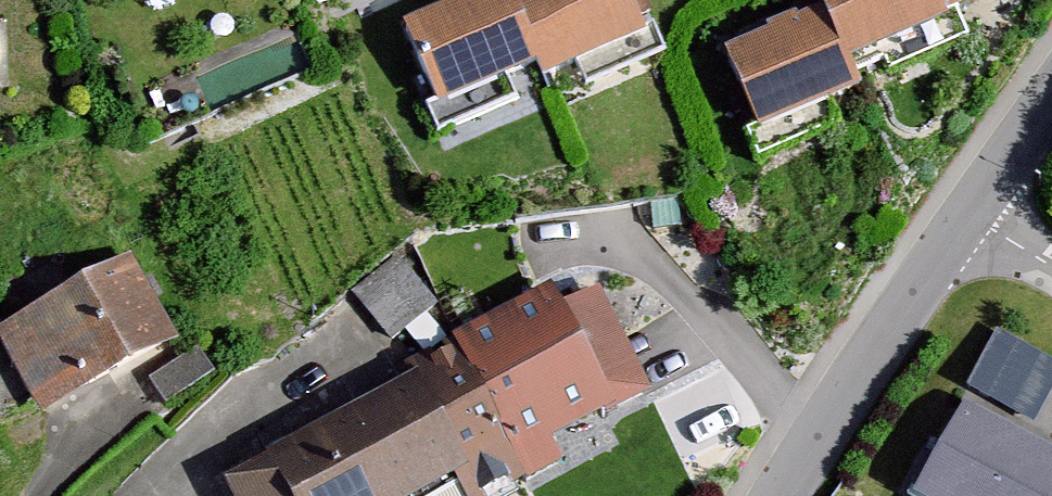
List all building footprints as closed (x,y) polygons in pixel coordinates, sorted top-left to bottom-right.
[(367,37),(407,135),(517,90),(479,0),(458,0),(367,37)] [(496,12),(536,112),(645,69),(617,0),(526,0),(496,12)] [(837,71),(931,30),(918,0),(807,0),(837,71)] [(797,13),(694,54),(729,141),(832,100),(797,13)] [(107,270),(0,325),(0,382),(21,421),(151,354),(107,270)] [(631,413),(564,282),(423,354),(482,482),(631,413)] [(1045,424),(1051,407),(1051,351),(996,329),(970,395),(1045,424)] [(423,354),(182,465),(196,495),(452,495),(482,482),(423,354)] [(889,490),(901,495),(1042,495),(1051,477),(1051,460),(938,399),(889,490)]
